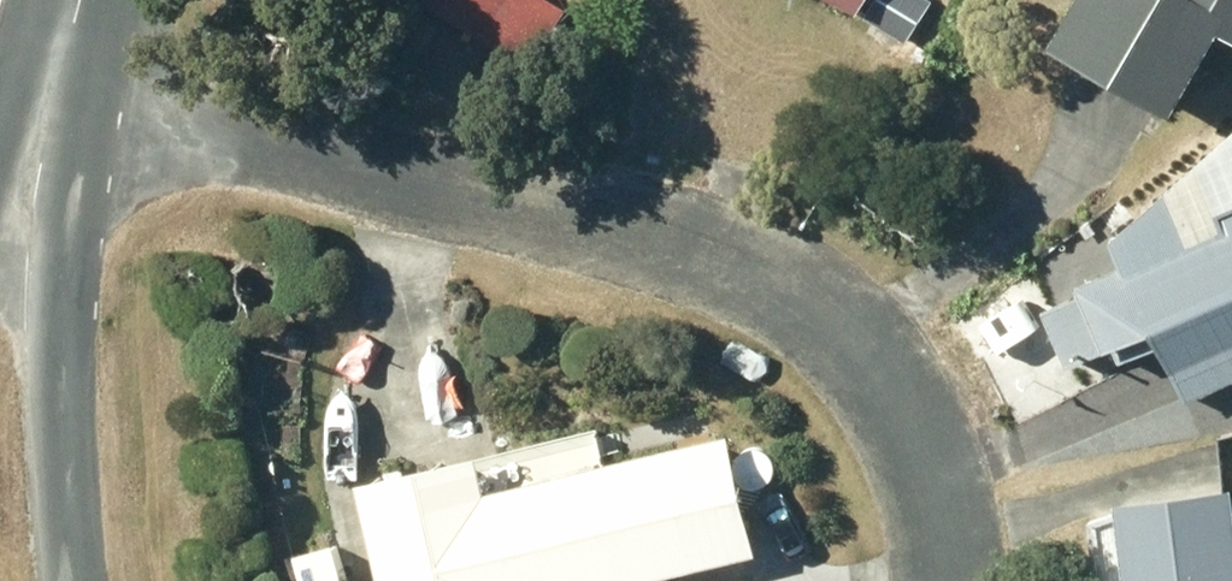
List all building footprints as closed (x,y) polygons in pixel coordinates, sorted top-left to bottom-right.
[(525,62),(535,45),(548,54),(564,28),(549,18),(559,3),(553,0),(425,0),(525,62)] [(848,9),(854,0),(834,0),(848,9)] [(1045,37),(1165,108),(1214,26),(1231,36),(1231,0),(1067,0),(1045,37)] [(1038,309),(1060,360),(1145,323),(1179,401),(1231,378),(1231,200),(1217,207),(1197,161),(1159,178),(1163,187),(1105,242),(1114,263),(1074,281),(1079,292),(1038,309)] [(752,549),(724,428),(595,458),(590,437),(448,470),(453,491),(418,499),(422,514),(374,525),(387,580),(615,580),(752,549)] [(1110,500),(1120,580),(1231,580),(1231,527),(1227,486),(1110,500)]
